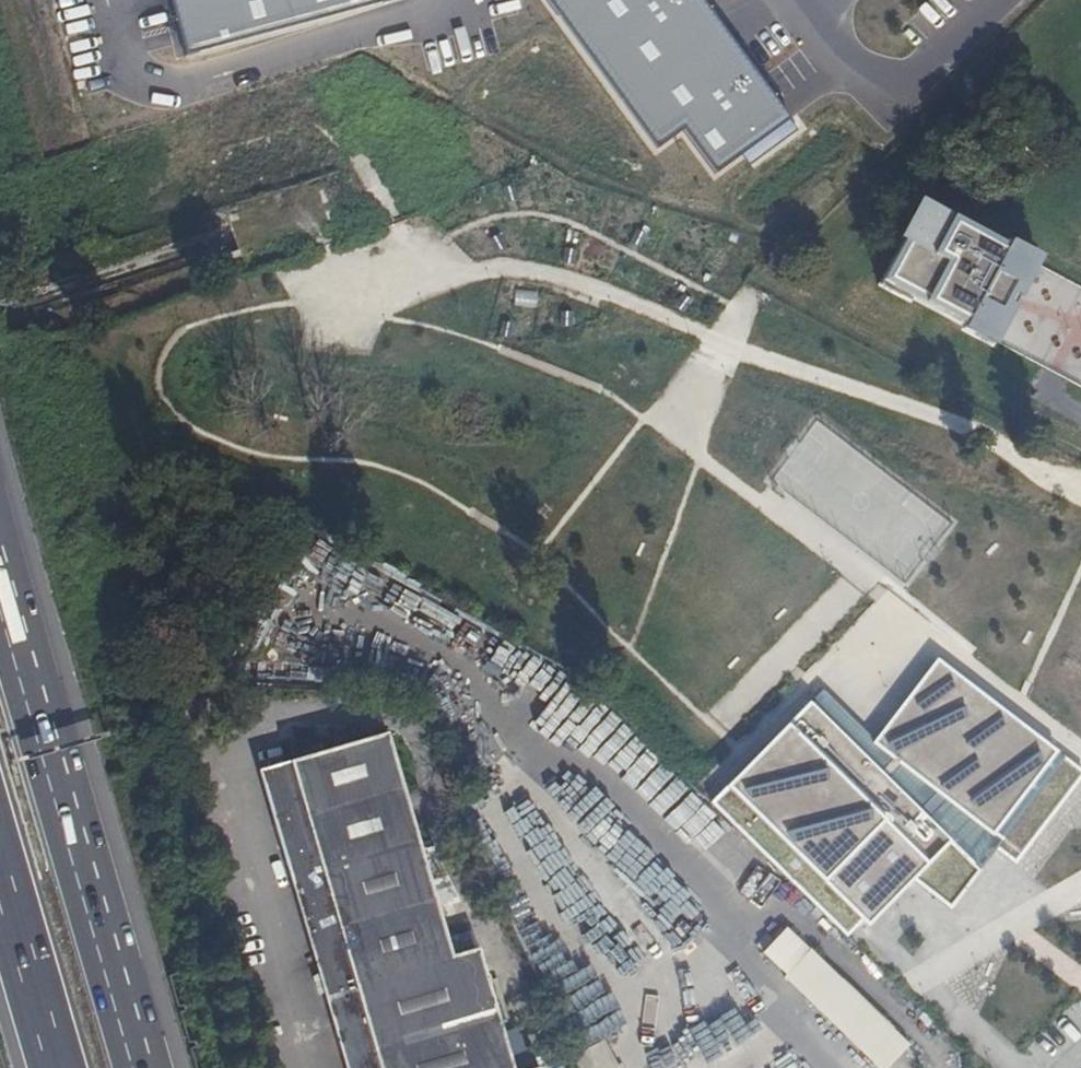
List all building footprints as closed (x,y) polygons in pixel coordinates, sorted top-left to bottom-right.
[(178,56),(396,0),(164,0),(178,56)] [(656,150),(682,131),(715,175),(790,120),(701,0),(545,0),(656,150)] [(1038,263),(923,201),(880,280),(994,342),(1038,263)] [(709,803),(858,950),(913,884),(949,910),(996,850),(1016,864),(1080,779),(1080,769),(937,660),(874,740),(823,691),(709,803)] [(476,950),(452,957),(387,734),(277,765),(274,767),(272,770),(271,774),(272,778),(356,1067),(510,1067),(476,950)] [(783,978),(877,1067),(888,1067),(910,1044),(811,949),(783,978)] [(754,994),(731,1007),(738,1019),(726,1026),(735,1042),(770,1022),(754,994)] [(574,1051),(581,1067),(617,1067),(605,1038),(574,1051)]
